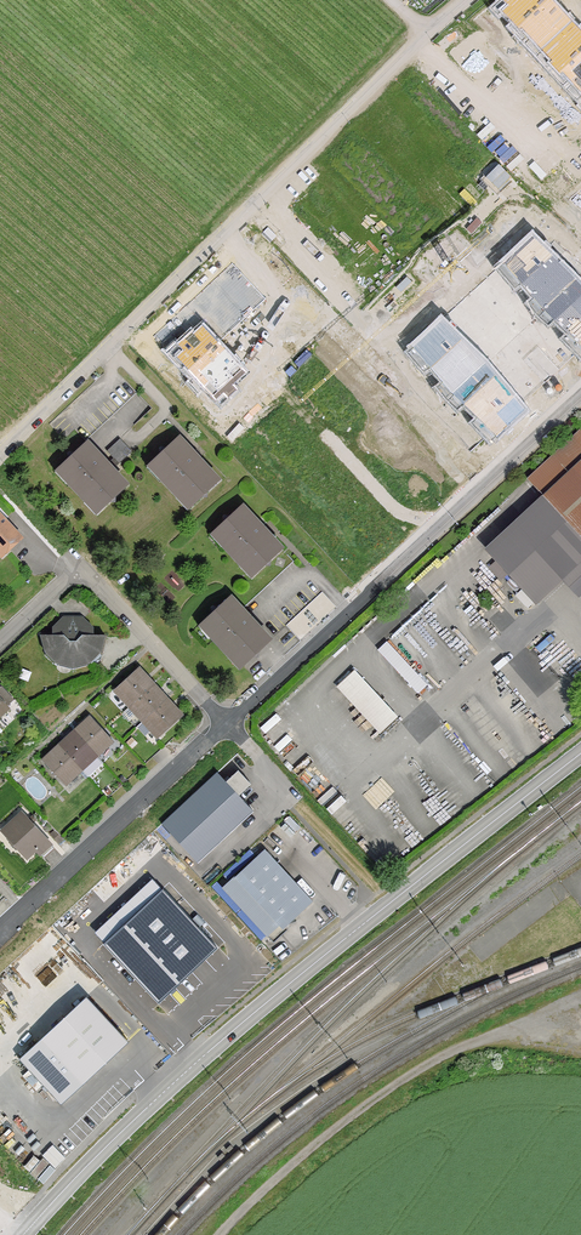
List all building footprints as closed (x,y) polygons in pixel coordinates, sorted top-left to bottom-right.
[(502,0),(508,6),(502,12),(520,32),(522,30),(552,63),(550,65),(561,76),(563,74),(580,94),(580,29),(579,31),(551,1),(552,0),(503,0),(502,0)] [(532,235),(502,262),(543,311),(580,348),(580,284),(577,279),(532,235)] [(487,363),(441,319),(412,346),(453,395),(497,438),(527,411),(487,363)] [(191,332),(170,351),(184,367),(182,369),(192,380),(195,378),(216,401),(223,394),(228,399),(237,390),(233,385),(246,373),(204,328),(202,326),(193,334),(191,332)] [(161,454),(149,465),(149,466),(151,464),(162,476),(162,480),(175,494),(179,494),(190,506),(188,507),(189,509),(201,497),(207,498),(207,492),(220,480),(179,437),(167,448),(161,448),(161,454)] [(132,451),(120,439),(107,451),(119,464),(132,451)] [(69,459),(57,470),(57,471),(59,469),(70,481),(70,484),(84,499),(88,500),(98,511),(96,512),(97,513),(109,502),(115,502),(115,497),(128,485),(87,442),(75,453),(69,453),(69,459)] [(542,496),(580,537),(580,460),(542,496)] [(542,496),(486,548),(537,604),(565,578),(580,595),(580,537),(542,496)] [(224,522),(212,533),(213,534),(215,533),(225,544),(225,548),(239,563),(243,563),(253,574),(252,576),(252,577),(265,566),(270,566),(271,560),(283,549),(242,505),(230,516),(224,516),(224,522)] [(2,555),(21,538),(0,514),(0,552),(2,555)] [(212,613),(200,624),(201,625),(203,623),(214,635),(213,639),(227,654),(231,654),(242,665),(240,667),(241,668),(253,657),(259,657),(259,651),(271,640),(231,596),(218,607),(212,607),(212,613)] [(65,628),(59,635),(41,635),(46,652),(47,652),(45,655),(54,664),(59,659),(73,663),(87,659),(92,664),(92,665),(100,663),(108,635),(105,635),(87,635),(80,628),(65,628)] [(116,688),(115,689),(115,690),(116,689),(131,705),(130,706),(153,685),(153,684),(152,685),(137,669),(138,668),(136,669),(137,670),(117,688),(116,688)] [(166,699),(153,685),(130,706),(143,720),(166,699)] [(14,700),(1,686),(0,687),(0,716),(9,708),(7,707),(14,700)] [(166,699),(143,720),(144,721),(145,720),(159,736),(158,737),(159,737),(160,736),(180,717),(180,718),(182,716),(181,716),(181,717),(166,700),(167,699),(166,699)] [(74,732),(95,756),(96,755),(95,754),(111,739),(112,740),(111,738),(111,739),(92,719),(93,718),(91,717),(92,718),(75,733),(75,732),(74,732)] [(74,732),(60,745),(81,769),(95,756),(74,732)] [(60,746),(60,747),(44,762),(43,761),(44,763),(45,762),(63,782),(63,783),(64,784),(65,784),(64,783),(80,768),(81,769),(60,745),(60,746)] [(217,772),(161,824),(198,862),(253,811),(239,795),(251,784),(238,770),(226,782),(217,772)] [(54,848),(22,814),(3,831),(13,842),(11,843),(16,848),(17,847),(26,856),(35,848),(44,857),(54,848)] [(64,839),(55,829),(50,834),(59,843),(64,839)] [(235,875),(222,887),(268,936),(268,935),(272,939),(313,901),(264,849),(236,876),(235,875)] [(163,889),(103,944),(159,1003),(218,948),(163,889)] [(86,996),(19,1059),(61,1104),(129,1041),(86,996)]
